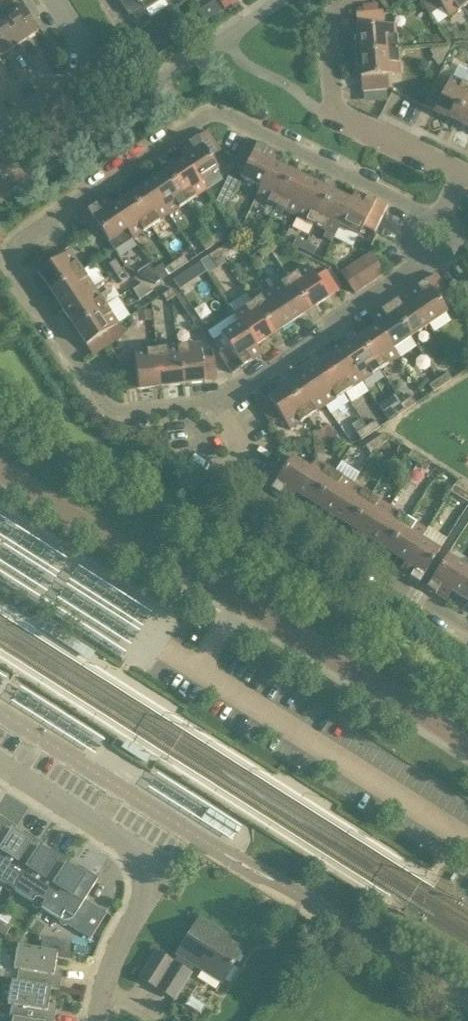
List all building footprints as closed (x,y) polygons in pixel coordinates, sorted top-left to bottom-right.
[(142,7),(145,11),(161,0),(118,0),(129,16),(142,7)] [(224,10),(230,5),(235,2),(233,0),(219,0),(218,1),(224,10)] [(429,15),(441,7),(448,18),(467,4),(467,3),(466,0),(419,0),(429,15)] [(19,45),(38,32),(21,7),(20,7),(16,1),(0,12),(0,16),(19,45)] [(214,1),(208,5),(214,15),(220,11),(214,1)] [(382,12),(356,15),(357,37),(354,37),(355,53),(397,50),(395,25),(383,26),(382,12)] [(0,16),(0,55),(1,56),(19,45),(0,16)] [(188,34),(196,29),(191,21),(183,26),(188,34)] [(360,69),(361,91),(388,89),(387,75),(399,74),(397,50),(355,53),(356,69),(360,69)] [(431,90),(423,106),(453,121),(467,92),(467,85),(450,77),(444,90),(433,85),(431,90)] [(453,121),(467,128),(467,92),(453,121)] [(207,131),(196,138),(178,150),(183,159),(184,159),(199,182),(200,182),(205,190),(218,182),(220,178),(215,172),(218,170),(211,159),(210,158),(219,152),(220,151),(207,131)] [(278,154),(257,144),(246,139),(236,160),(247,165),(240,179),(260,188),(273,163),(278,154)] [(211,159),(218,170),(228,163),(220,151),(219,152),(210,158),(211,159)] [(166,171),(187,203),(206,191),(205,190),(200,182),(199,182),(184,159),(183,159),(166,171)] [(292,173),(273,163),(260,188),(255,198),(276,207),(292,173)] [(148,183),(169,215),(187,203),(166,171),(148,183)] [(295,217),(312,182),(292,173),(276,207),(295,217)] [(314,226),(331,191),(312,182),(295,217),(314,226)] [(129,195),(151,227),(169,215),(148,183),(129,195)] [(323,237),(331,241),(333,235),(334,236),(338,226),(350,201),(331,191),(314,226),(325,231),(323,237)] [(359,236),(363,227),(374,232),(386,206),(354,191),(350,201),(338,226),(359,236)] [(112,206),(111,207),(127,230),(126,230),(132,239),(151,227),(129,195),(112,206)] [(90,237),(100,231),(108,243),(126,230),(127,230),(111,207),(112,206),(106,198),(77,217),(90,237)] [(248,238),(252,230),(242,226),(238,233),(248,238)] [(210,238),(214,245),(224,239),(219,232),(210,238)] [(214,245),(210,238),(201,244),(205,251),(214,245)] [(316,248),(296,238),(292,245),(313,255),(316,248)] [(267,246),(271,253),(281,246),(276,240),(267,246)] [(217,250),(222,257),(231,251),(227,244),(217,250)] [(271,253),(267,246),(257,252),(262,259),(271,253)] [(31,263),(37,273),(50,291),(82,270),(70,251),(57,259),(51,249),(31,263)] [(217,268),(213,262),(222,257),(217,250),(208,256),(200,262),(208,274),(217,268)] [(360,258),(374,281),(385,274),(371,252),(360,258)] [(174,262),(179,269),(188,263),(183,256),(174,262)] [(374,281),(360,258),(350,265),(364,287),(374,281)] [(115,274),(121,269),(115,260),(108,264),(115,274)] [(165,268),(169,275),(179,269),(174,262),(165,268)] [(160,281),(153,270),(149,264),(137,272),(138,274),(153,283),(160,281)] [(160,281),(169,275),(165,268),(162,264),(153,270),(160,281)] [(364,287),(350,265),(340,272),(354,294),(364,287)] [(325,271),(315,278),(306,266),(288,278),(309,310),(338,291),(325,271)] [(121,269),(115,274),(121,283),(128,279),(121,269)] [(61,309),(94,288),(82,270),(50,291),(61,309)] [(173,280),(179,289),(187,284),(181,274),(180,274),(174,279),(173,280)] [(435,274),(425,281),(407,293),(428,325),(447,313),(438,301),(448,294),(435,274)] [(288,278),(270,290),(291,322),(309,310),(288,278)] [(141,285),(133,290),(139,300),(152,292),(141,285)] [(73,327),(106,306),(94,288),(61,309),(73,327)] [(166,302),(176,296),(171,289),(162,295),(166,302)] [(270,290),(252,302),(273,334),(291,322),(270,290)] [(428,325),(407,293),(388,305),(410,337),(428,325)] [(255,346),(256,346),(273,334),(252,302),(233,314),(239,323),(255,346)] [(410,337),(388,305),(370,317),(376,326),(377,325),(392,349),(410,337)] [(112,342),(106,332),(118,324),(106,306),(73,327),(92,356),(112,342)] [(151,321),(150,312),(137,313),(138,322),(151,321)] [(232,374),(242,368),(261,355),(256,346),(255,346),(239,323),(221,335),(229,347),(219,354),(232,374)] [(358,338),(380,370),(398,358),(392,349),(377,325),(376,326),(358,338)] [(380,370),(358,338),(340,350),(361,382),(380,370)] [(213,357),(201,359),(199,344),(178,347),(182,385),(216,381),(213,357)] [(156,349),(160,387),(182,385),(178,347),(156,349)] [(123,367),(126,391),(160,387),(156,349),(134,352),(135,366),(123,367)] [(323,361),(344,393),(361,382),(340,350),(323,361)] [(305,373),(326,406),(344,393),(323,361),(305,373)] [(286,386),(307,418),(326,406),(305,373),(286,386)] [(438,379),(442,386),(452,380),(447,373),(438,379)] [(442,386),(438,379),(429,386),(433,392),(442,386)] [(286,386),(258,405),(271,425),(281,418),(289,430),(307,418),(286,386)] [(402,403),(406,410),(415,404),(411,397),(402,403)] [(406,410),(402,403),(392,410),(397,416),(406,410)] [(367,427),(371,433),(380,428),(375,421),(367,427)] [(371,433),(367,427),(356,434),(361,440),(371,433)] [(314,455),(322,454),(320,431),(312,432),(314,455)] [(374,440),(379,447),(388,441),(383,434),(374,440)] [(379,447),(374,440),(365,446),(369,453),(379,447)] [(416,463),(421,457),(411,451),(407,458),(416,463)] [(260,483),(270,490),(290,502),(295,493),(310,470),(309,469),(291,457),(283,470),(273,463),(260,483)] [(421,457),(416,463),(426,470),(430,463),(421,457)] [(313,505),(334,472),(315,460),(309,469),(310,470),(295,493),(313,505)] [(332,516),(352,484),(334,472),(313,505),(332,516)] [(350,528),(370,495),(352,484),(332,516),(350,528)] [(459,498),(463,491),(454,485),(450,492),(459,498)] [(463,491),(459,498),(467,504),(467,494),(463,491)] [(368,539),(389,507),(370,495),(350,528),(368,539)] [(387,551),(407,519),(389,507),(368,539),(387,551)] [(406,563),(421,539),(426,531),(407,519),(387,551),(405,562),(406,563)] [(439,551),(421,539),(406,563),(405,562),(399,571),(418,583),(439,551)] [(466,568),(465,567),(447,556),(426,588),(445,601),(451,592),(466,568)] [(465,567),(466,568),(451,592),(467,603),(467,563),(465,567)] [(12,834),(13,834),(16,829),(0,819),(0,853),(12,834)] [(39,851),(40,851),(43,846),(23,833),(19,838),(13,834),(12,834),(0,853),(0,883),(13,891),(39,851)] [(40,909),(66,868),(67,868),(70,863),(50,850),(46,855),(40,851),(39,851),(13,891),(40,909)] [(97,880),(77,868),(73,873),(67,868),(66,868),(40,909),(79,933),(90,939),(106,914),(94,907),(84,901),(97,880)] [(175,999),(195,965),(221,982),(242,950),(216,934),(218,931),(199,919),(177,954),(179,955),(174,963),(155,952),(140,979),(175,999)] [(4,937),(10,927),(0,921),(0,934),(4,937)] [(56,940),(54,952),(68,954),(70,943),(56,940)] [(15,983),(50,989),(58,991),(61,977),(53,975),(57,953),(17,946),(13,970),(18,970),(15,982),(15,983)] [(25,1020),(53,1020),(55,1012),(46,1011),(50,989),(15,983),(15,982),(11,981),(7,1005),(11,1006),(9,1018),(25,1020)]
